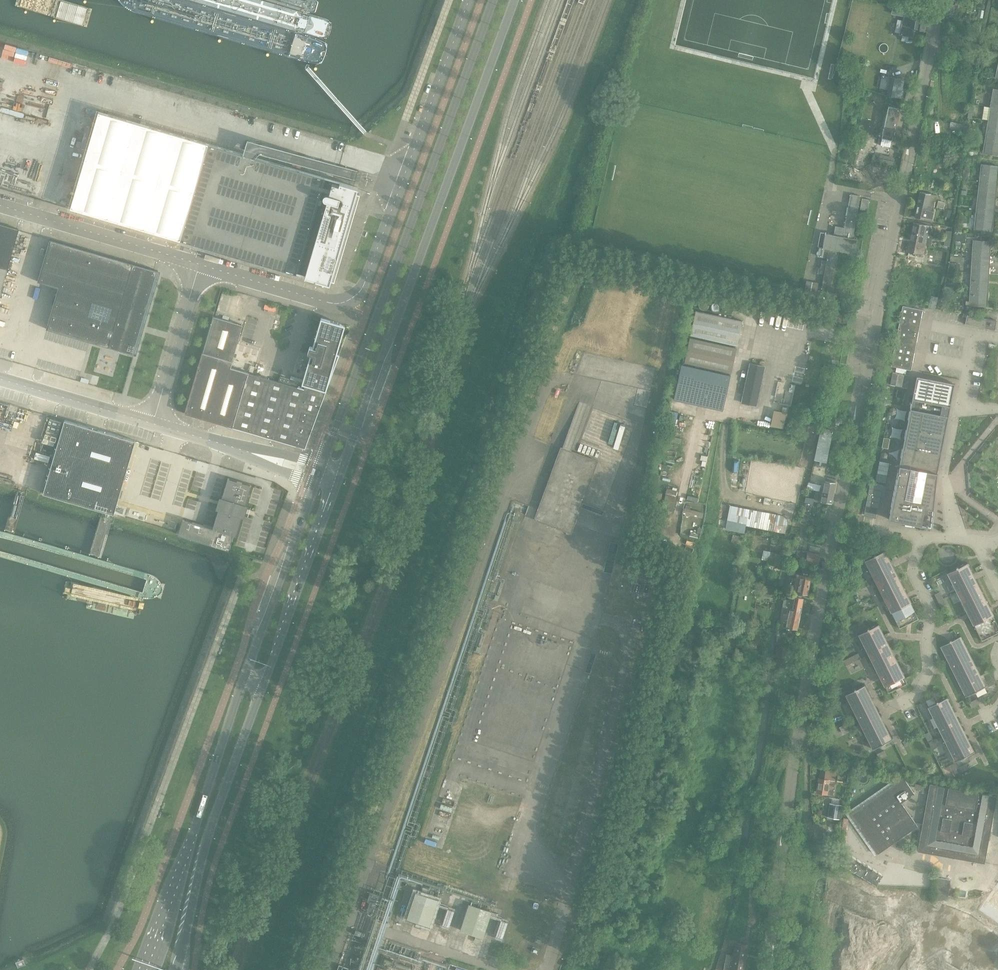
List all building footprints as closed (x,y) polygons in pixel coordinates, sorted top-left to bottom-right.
[(897,15),(906,16),(908,8),(898,7),(897,15)] [(928,26),(930,17),(924,16),(925,13),(919,12),(918,17),(912,16),(912,19),(903,17),(899,35),(911,37),(913,29),(924,31),(925,25),(928,26)] [(889,90),(887,95),(902,99),(904,91),(903,91),(897,90),(897,89),(899,80),(891,78),(889,90)] [(963,124),(973,125),(974,119),(972,118),(973,113),(974,107),(972,107),(973,104),(970,104),(969,106),(968,118),(964,117),(963,124)] [(991,107),(988,121),(997,123),(997,108),(991,107)] [(893,142),(900,110),(889,108),(883,135),(885,135),(884,140),(893,142)] [(358,188),(340,183),(99,112),(71,208),(330,284),(331,279),(335,280),(360,193),(357,192),(358,188)] [(988,121),(986,136),(997,138),(997,123),(988,121)] [(964,124),(962,124),(951,122),(950,128),(960,131),(966,132),(968,126),(964,125),(964,124)] [(986,136),(983,153),(997,156),(997,138),(986,136)] [(881,163),(894,166),(896,156),(889,154),(888,157),(882,156),(881,163)] [(980,182),(997,184),(997,175),(997,166),(982,165),(980,182)] [(997,184),(980,182),(978,197),(995,199),(997,184)] [(934,208),(936,195),(920,192),(918,204),(934,208)] [(856,254),(858,240),(854,239),(861,196),(851,195),(844,237),(826,234),(824,249),(829,250),(816,247),(815,252),(829,255),(823,288),(822,293),(839,296),(840,291),(833,290),(840,251),(856,254)] [(995,199),(978,197),(976,212),(994,214),(995,199)] [(867,211),(869,200),(862,198),(860,209),(867,211)] [(931,220),(934,208),(918,204),(915,217),(931,220)] [(994,214),(976,212),(974,229),(992,231),(994,214)] [(927,235),(929,226),(914,223),(912,232),(927,235)] [(19,230),(0,224),(0,295),(19,230)] [(932,236),(927,235),(912,232),(910,242),(928,246),(930,246),(932,236)] [(50,240),(38,282),(58,288),(46,329),(134,355),(158,271),(50,240)] [(973,241),(972,258),(990,259),(991,242),(973,241)] [(925,258),(928,246),(910,242),(908,252),(915,254),(924,255),(923,257),(925,258)] [(990,259),(972,258),(971,273),(989,274),(990,259)] [(988,289),(989,274),(971,273),(971,281),(965,281),(964,287),(970,288),(988,289)] [(988,289),(970,288),(969,305),(987,306),(988,289)] [(929,307),(935,309),(938,297),(932,296),(929,307)] [(911,370),(923,310),(903,306),(891,366),(911,370)] [(743,321),(696,311),(690,335),(737,346),(743,321)] [(997,321),(967,315),(965,324),(995,330),(997,321)] [(232,361),(243,325),(213,316),(203,353),(232,361)] [(305,449),(325,395),(340,355),(337,354),(345,325),(340,323),(321,318),(313,347),(310,346),(308,353),(311,354),(302,383),(306,384),(304,389),(289,384),(290,379),(281,376),(279,382),(231,368),(233,361),(232,361),(203,353),(185,414),(305,449)] [(684,363),(731,373),(737,349),(690,338),(684,363)] [(681,364),(674,399),(698,405),(723,410),(731,375),(681,364)] [(757,406),(765,367),(750,364),(742,403),(757,406)] [(893,373),(890,385),(907,388),(909,376),(893,373)] [(912,399),(889,519),(932,528),(937,473),(950,406),(955,383),(953,383),(917,376),(912,399)] [(17,413),(19,407),(10,404),(8,411),(17,413)] [(771,425),(784,428),(787,412),(774,409),(771,425)] [(827,427),(835,429),(835,425),(839,425),(840,423),(842,424),(843,418),(836,417),(836,418),(828,417),(827,427)] [(114,514),(136,441),(65,420),(43,493),(114,514)] [(827,463),(834,430),(821,428),(817,448),(814,447),(813,453),(816,454),(814,461),(827,463)] [(569,516),(582,476),(566,471),(565,476),(551,472),(537,518),(552,523),(555,512),(569,516)] [(245,509),(246,505),(252,486),(228,479),(213,528),(183,519),(178,534),(229,550),(232,539),(230,539),(231,535),(237,536),(243,513),(244,513),(245,513),(246,512),(246,511),(246,510),(245,509)] [(833,505),(837,483),(827,481),(824,492),(818,491),(816,500),(822,502),(822,503),(833,505)] [(870,482),(865,512),(876,514),(877,514),(880,497),(883,485),(870,482)] [(676,497),(666,495),(663,506),(673,509),(676,497)] [(690,515),(702,518),(704,512),(690,509),(691,506),(686,505),(685,508),(684,508),(682,513),(685,514),(685,516),(689,517),(690,515)] [(787,519),(783,515),(730,505),(726,529),(744,533),(746,526),(785,534),(788,523),(787,519)] [(743,537),(733,535),(732,542),(741,544),(743,537)] [(771,545),(780,547),(782,542),(772,539),(771,545)] [(779,566),(782,554),(782,553),(764,550),(762,560),(768,561),(767,564),(779,566)] [(919,619),(893,568),(884,550),(865,560),(900,629),(919,619)] [(818,564),(820,554),(808,552),(806,562),(818,564)] [(976,580),(967,563),(947,572),(982,641),(997,633),(997,625),(976,580)] [(811,577),(797,574),(793,593),(808,596),(811,577)] [(856,592),(869,585),(866,580),(852,587),(854,593),(856,592)] [(947,606),(940,592),(935,594),(942,609),(947,606)] [(801,611),(803,599),(795,597),(790,596),(789,600),(784,599),(782,607),(790,608),(801,611)] [(801,611),(790,608),(788,620),(787,619),(786,623),(784,623),(783,627),(797,630),(801,611)] [(908,684),(890,648),(878,624),(858,634),(888,693),(908,684)] [(732,649),(735,634),(725,633),(722,647),(732,649)] [(986,687),(960,637),(941,646),(966,697),(986,687)] [(756,651),(758,642),(752,640),(750,650),(756,651)] [(846,666),(861,659),(858,653),(843,661),(846,666)] [(891,739),(874,706),(864,685),(846,694),(874,748),(891,739)] [(974,752),(957,719),(946,697),(928,706),(955,761),(974,752)] [(979,705),(976,699),(969,703),(972,708),(979,705)] [(851,728),(848,720),(842,723),(846,731),(851,728)] [(933,739),(929,732),(924,735),(928,742),(933,739)] [(884,750),(877,754),(880,759),(887,756),(884,750)] [(969,769),(966,764),(959,767),(962,772),(969,769)] [(832,797),(834,781),(835,781),(837,770),(821,767),(819,779),(817,792),(827,794),(826,796),(832,797)] [(916,824),(902,803),(915,794),(903,777),(849,814),(878,854),(894,843),(915,828),(922,829),(923,825),(916,824)] [(923,825),(922,829),(918,851),(955,858),(956,851),(960,852),(963,860),(985,864),(997,797),(930,784),(923,825)] [(830,803),(827,817),(839,819),(842,805),(830,803)] [(478,844),(495,851),(499,840),(483,833),(478,844)] [(840,849),(834,860),(876,885),(883,874),(840,849)] [(938,878),(935,877),(935,890),(949,893),(951,880),(945,879),(938,878)] [(415,892),(407,918),(422,924),(420,930),(426,932),(428,926),(430,926),(439,900),(427,896),(429,889),(423,887),(421,894),(415,892)] [(469,903),(460,930),(476,935),(474,942),(480,944),(482,937),(483,938),(490,918),(497,920),(498,914),(492,912),(492,911),(469,903)] [(966,927),(973,926),(972,917),(965,918),(966,927)] [(945,921),(942,926),(948,930),(951,925),(945,921)] [(942,926),(938,931),(944,935),(948,930),(942,926)] [(970,934),(965,942),(986,956),(991,948),(985,944),(988,939),(975,930),(972,935),(970,934)] [(935,936),(932,941),(938,945),(941,940),(935,936)] [(932,941),(928,946),(934,950),(938,945),(932,941)] [(960,949),(959,949),(963,952),(964,952),(981,963),(986,956),(965,942),(960,949)] [(748,946),(735,943),(734,955),(727,954),(724,969),(732,969),(744,969),(748,946)] [(925,951),(922,956),(928,960),(931,955),(925,951)] [(959,959),(974,969),(976,969),(981,963),(964,952),(963,952),(959,959)] [(922,956),(918,961),(924,965),(928,960),(922,956)] [(949,964),(958,969),(974,969),(959,959),(955,956),(949,964)]
